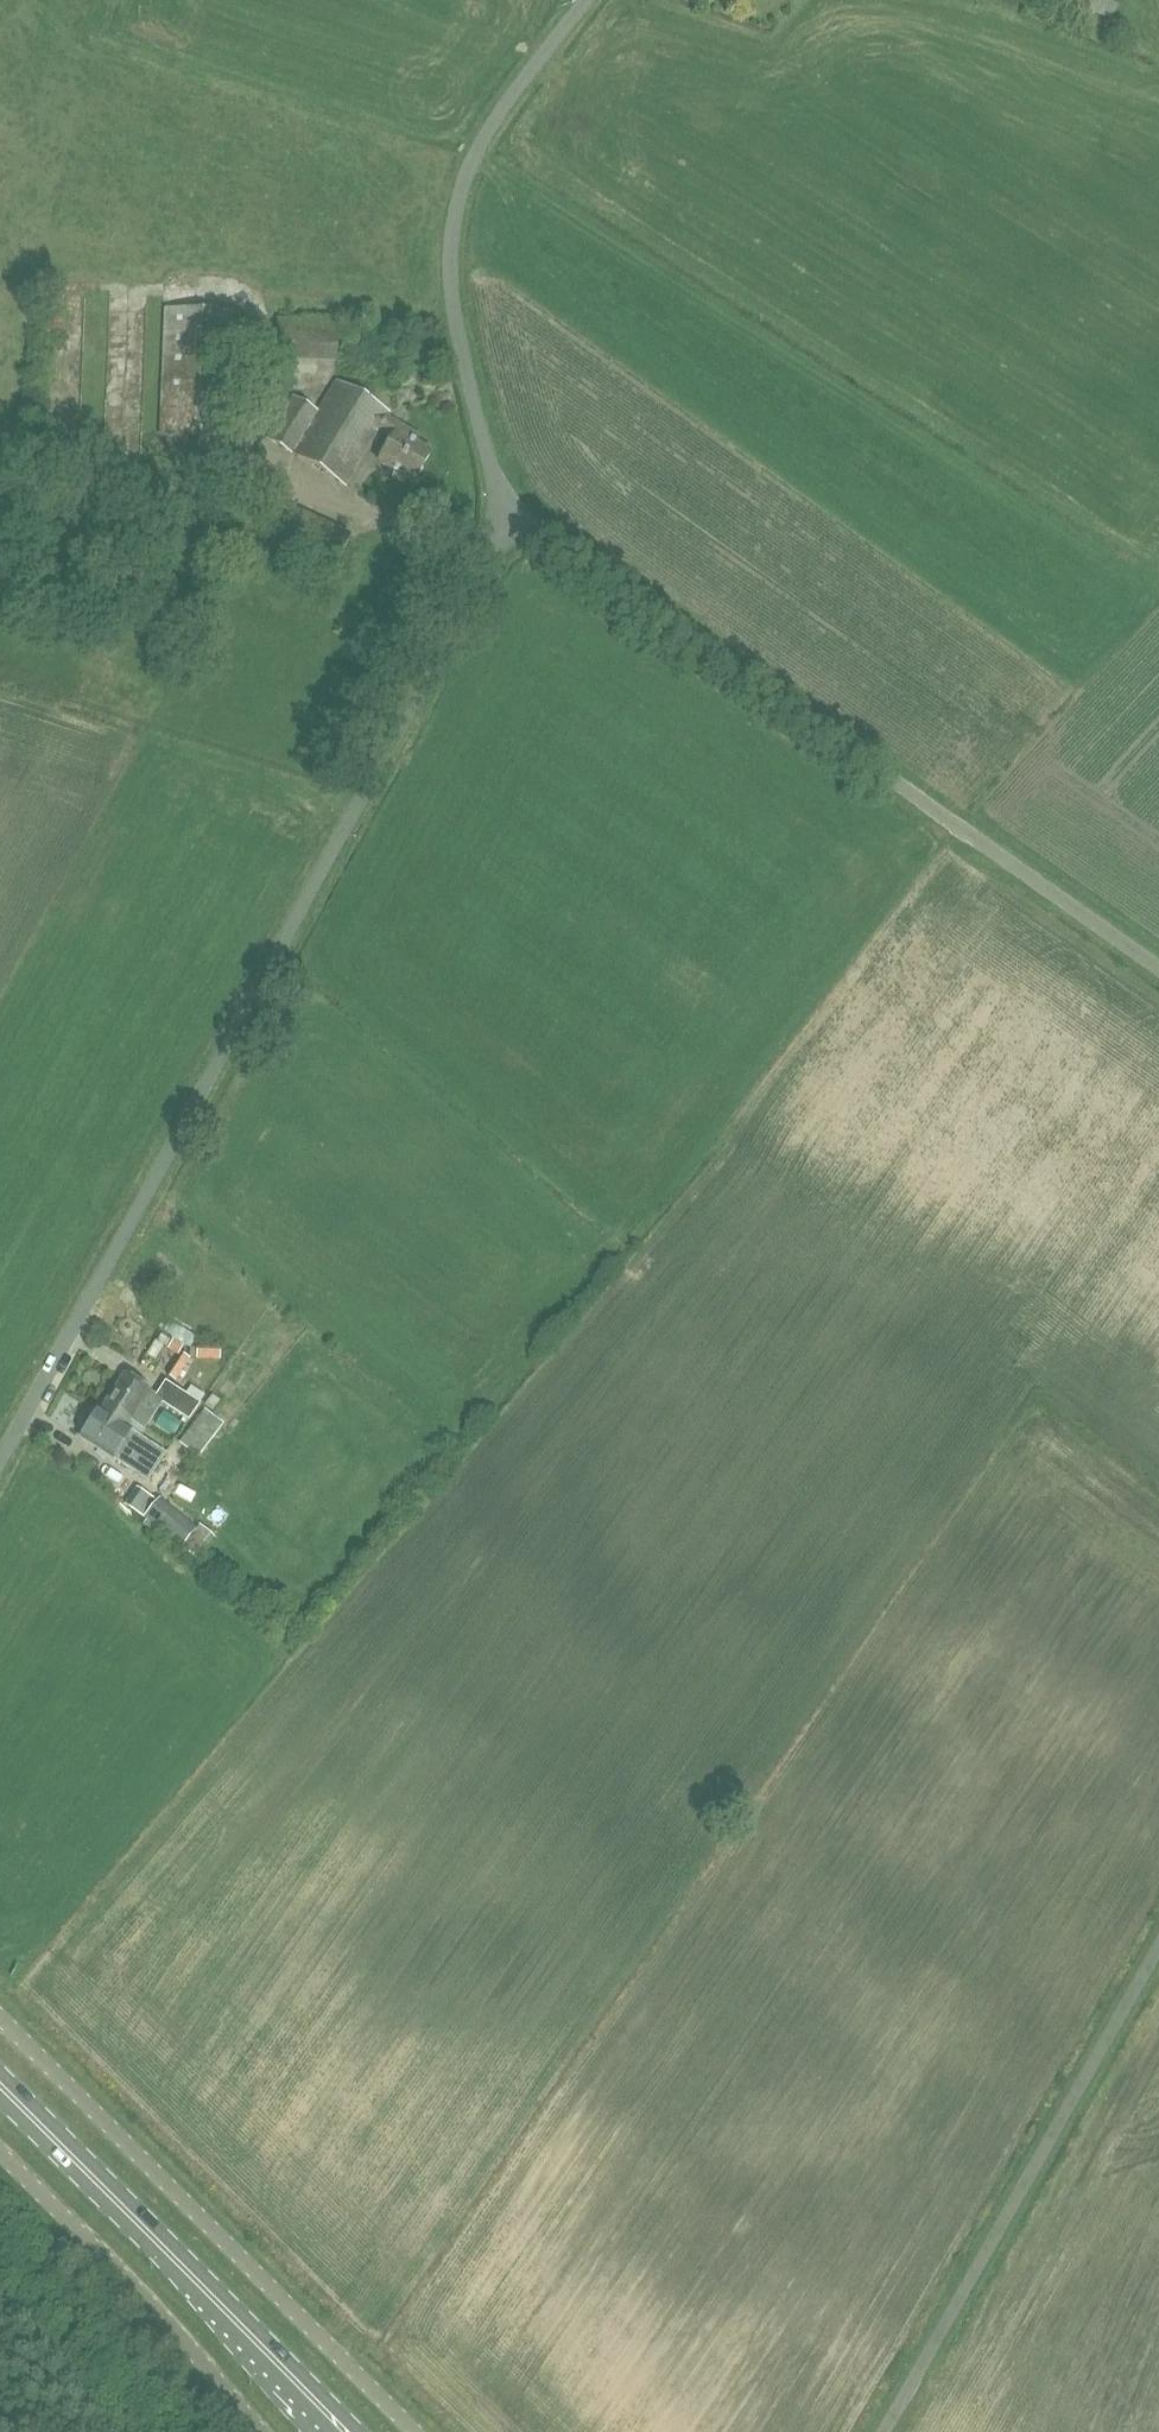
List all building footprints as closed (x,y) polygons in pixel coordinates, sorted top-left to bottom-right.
[(1112,20),(1119,0),(1060,0),(1112,20)] [(235,437),(239,310),(166,308),(162,435),(235,437)] [(409,326),(403,325),(401,332),(408,333),(409,326)] [(393,439),(379,462),(413,483),(430,453),(415,444),(419,438),(386,418),(389,413),(337,381),(319,412),(292,396),(267,438),(345,485),(379,431),(393,439)] [(183,1326),(176,1337),(194,1348),(201,1337),(183,1326)] [(124,1427),(129,1420),(144,1429),(163,1400),(148,1390),(148,1389),(125,1374),(100,1412),(124,1427)] [(183,1393),(171,1410),(188,1421),(199,1403),(185,1394),(183,1393)] [(178,1442),(197,1458),(224,1424),(204,1409),(178,1442)] [(124,1427),(100,1412),(98,1410),(80,1438),(113,1459),(113,1458),(147,1480),(164,1453),(124,1427)] [(142,1517),(180,1548),(197,1529),(159,1498),(142,1517)] [(188,1547),(201,1559),(219,1540),(206,1527),(188,1547)]
